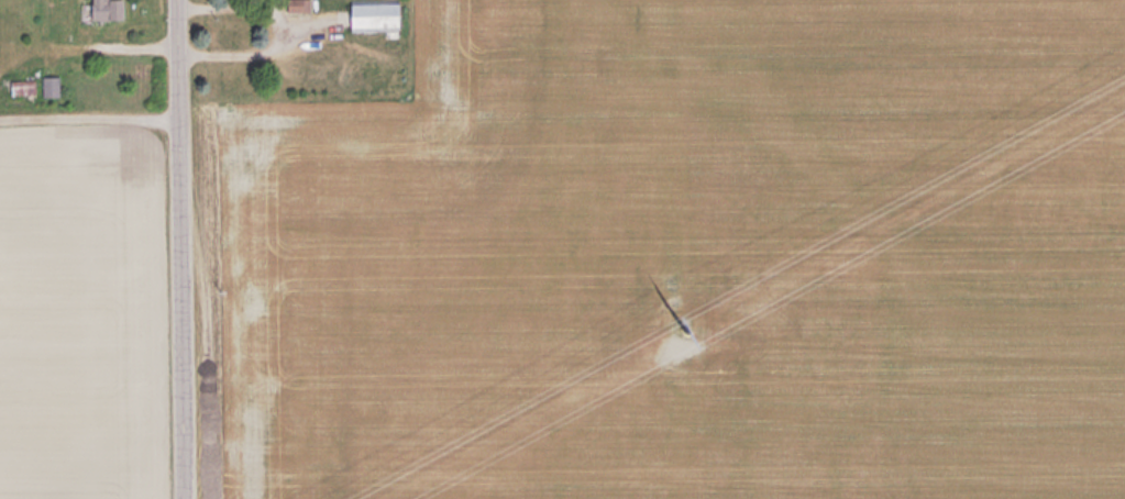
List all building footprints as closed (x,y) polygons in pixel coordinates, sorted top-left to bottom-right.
[(125,20),(125,0),(94,0),(94,20),(125,20)] [(290,10),(311,10),(311,0),(290,0),(290,10)] [(401,30),(401,0),(352,0),(352,30),(401,30)] [(61,76),(45,76),(45,96),(61,96),(61,76)] [(13,94),(37,94),(37,80),(13,80),(13,94)]
